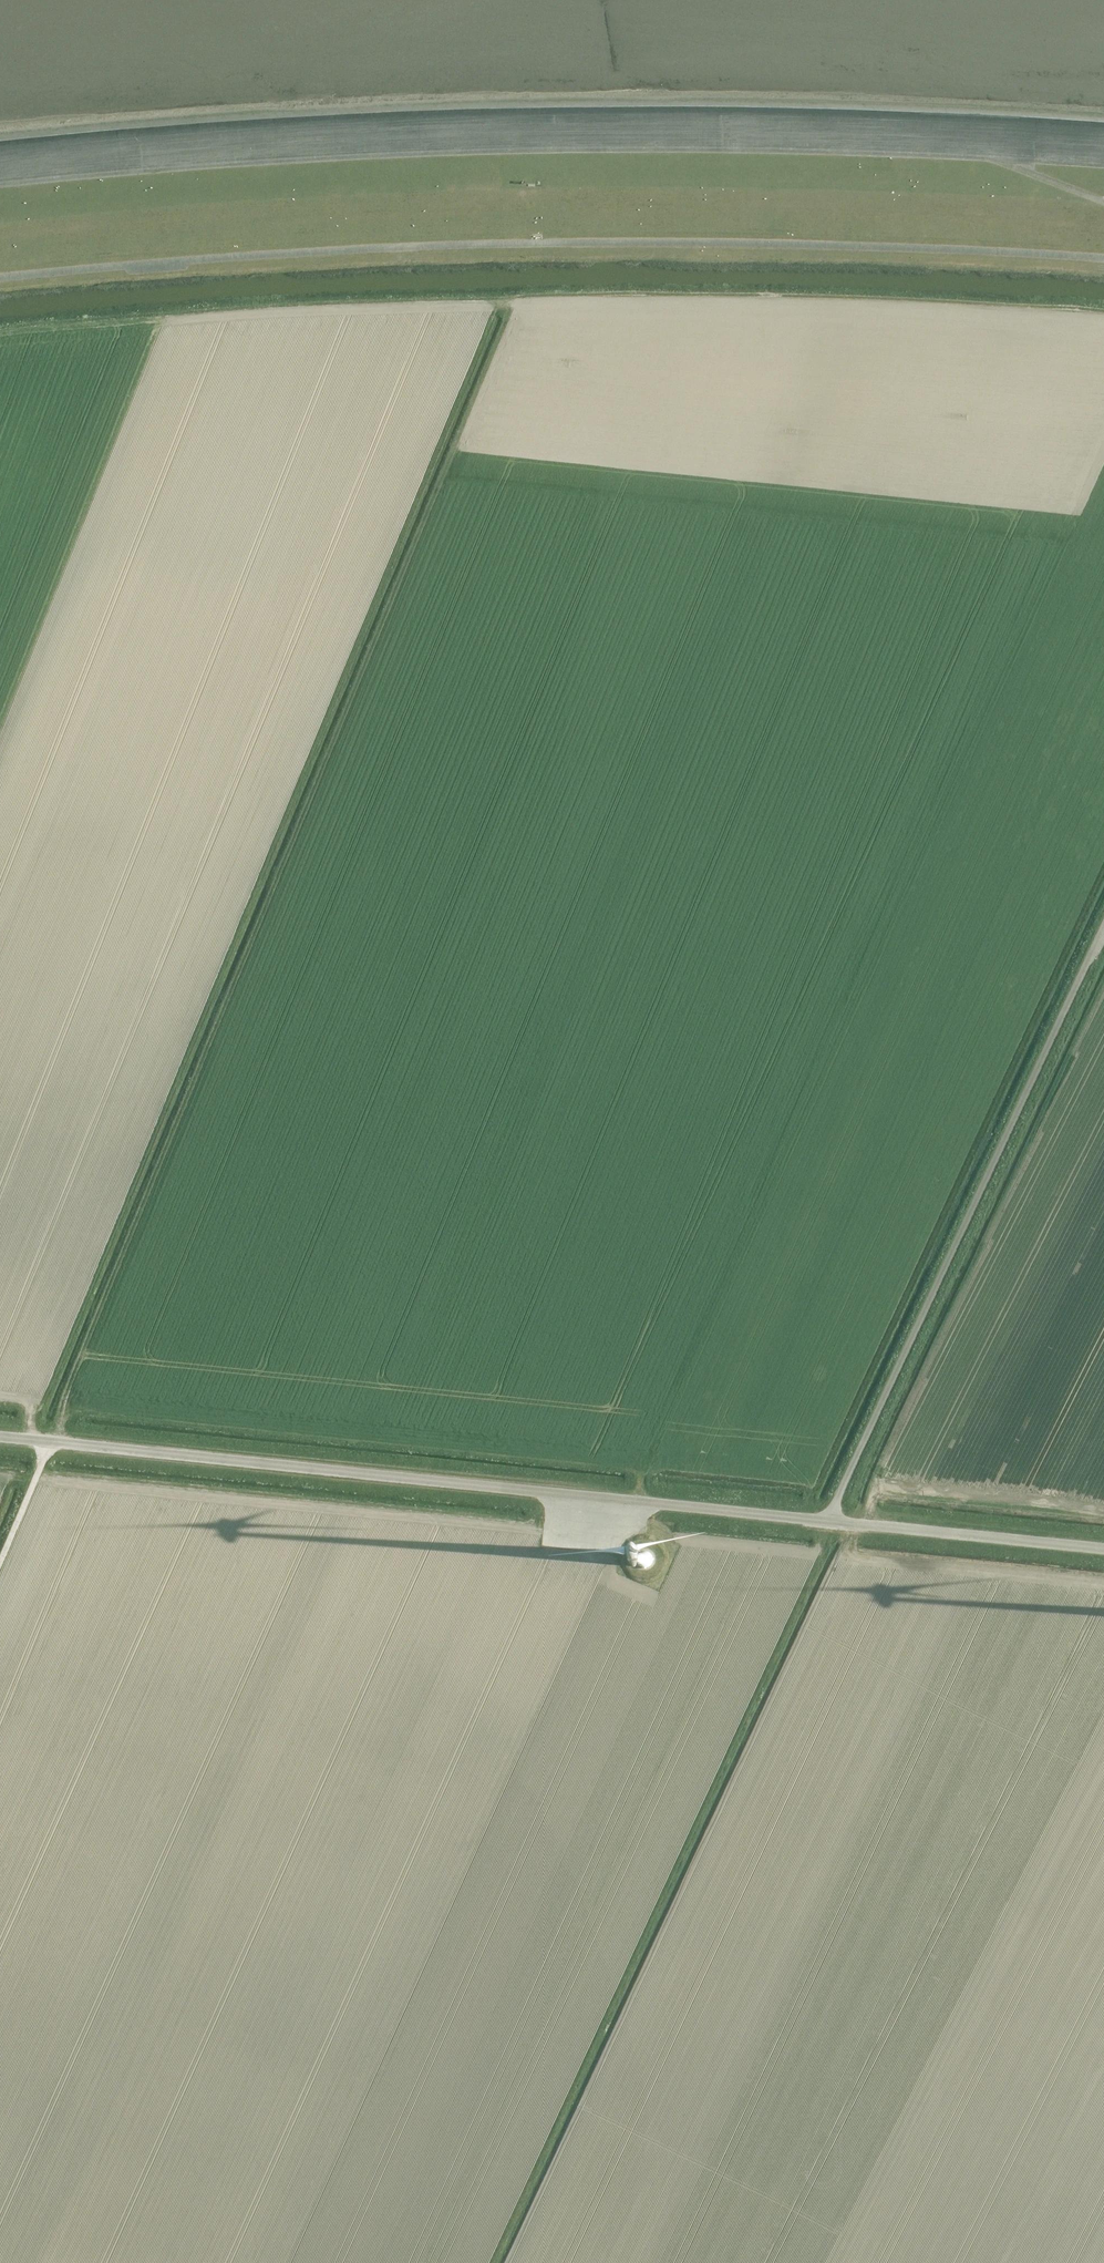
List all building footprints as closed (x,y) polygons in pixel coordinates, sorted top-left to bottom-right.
[(636,1558),(636,1560),(636,1561),(637,1562),(637,1563),(638,1564),(639,1565),(639,1566),(640,1567),(642,1567),(643,1567),(644,1568),(645,1568),(646,1568),(647,1567),(649,1567),(650,1566),(651,1565),(651,1564),(652,1563),(652,1562),(653,1561),(653,1560),(653,1559),(653,1557),(652,1556),(652,1555),(651,1554),(650,1553),(649,1552),(648,1552),(647,1551),(646,1551),(645,1551),(643,1551),(642,1551),(641,1552),(640,1552),(639,1553),(638,1554),(637,1555),(637,1556),(637,1557),(636,1558)]
